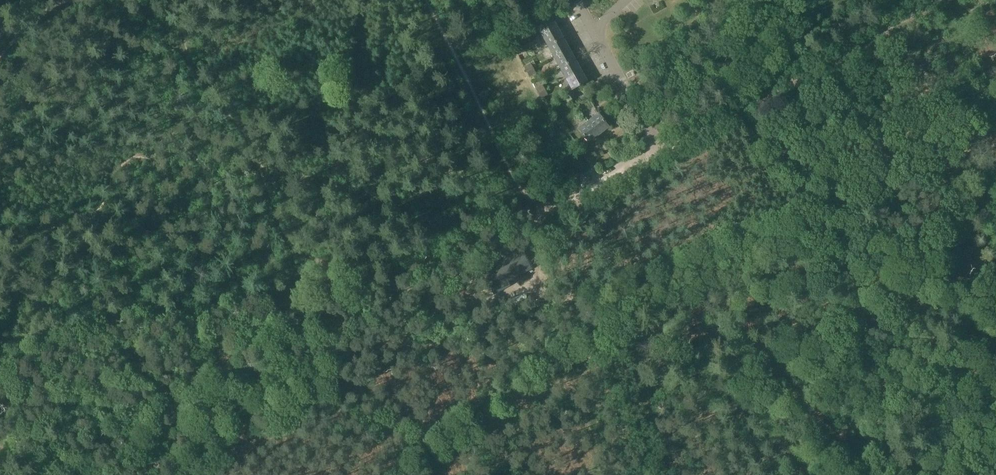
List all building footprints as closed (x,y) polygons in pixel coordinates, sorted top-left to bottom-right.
[(558,27),(552,16),(537,24),(543,35),(558,27)] [(842,29),(852,24),(849,18),(839,24),(842,29)] [(564,38),(558,27),(543,35),(549,46),(564,38)] [(570,49),(564,38),(549,46),(555,57),(570,49)] [(515,50),(522,46),(519,41),(512,45),(515,50)] [(524,51),(522,46),(515,50),(518,55),(524,51)] [(576,59),(570,49),(555,57),(561,68),(576,59)] [(582,70),(576,59),(561,68),(567,78),(582,70)] [(524,67),(527,72),(534,68),(531,63),(524,67)] [(534,68),(527,72),(530,77),(536,73),(534,68)] [(588,81),(582,70),(567,78),(573,89),(588,81)] [(539,93),(545,90),(543,85),(536,89),(539,93)] [(548,95),(545,90),(539,93),(542,98),(548,95)] [(572,90),(568,93),(572,99),(577,96),(572,90)] [(572,99),(568,93),(563,96),(567,102),(572,99)] [(589,121),(600,135),(610,127),(599,113),(589,121)] [(590,142),(600,135),(589,121),(579,129),(590,142)] [(531,271),(521,253),(503,263),(496,267),(496,268),(485,274),(496,296),(507,290),(505,285),(531,271)]
